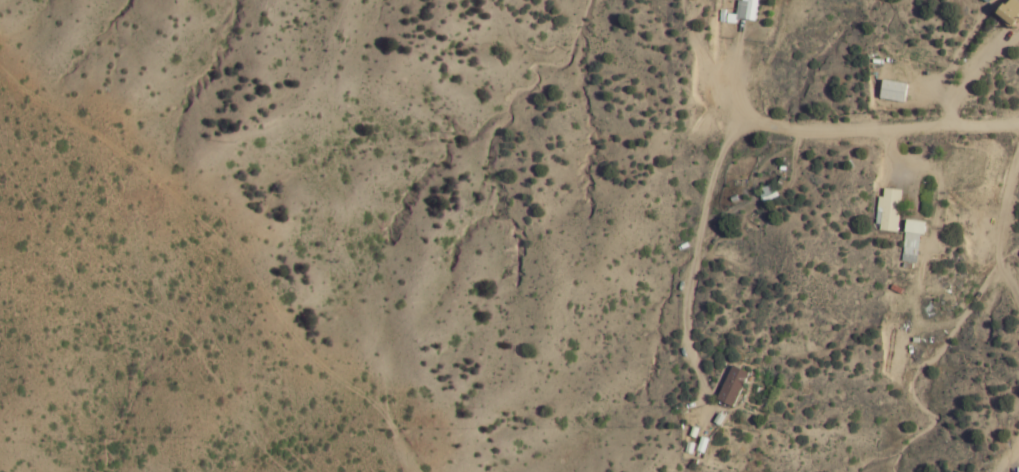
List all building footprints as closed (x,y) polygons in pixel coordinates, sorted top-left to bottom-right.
[(1017,26),(1018,23),(1018,0),(1013,0),(1002,16),(1017,26)] [(904,103),(909,84),(886,78),(881,98),(904,103)] [(878,196),(875,228),(898,230),(902,189),(884,188),(883,196),(878,196)] [(927,221),(906,220),(904,262),(920,263),(921,234),(927,234),(927,221)] [(753,372),(736,364),(719,398),(736,407),(753,372)]
